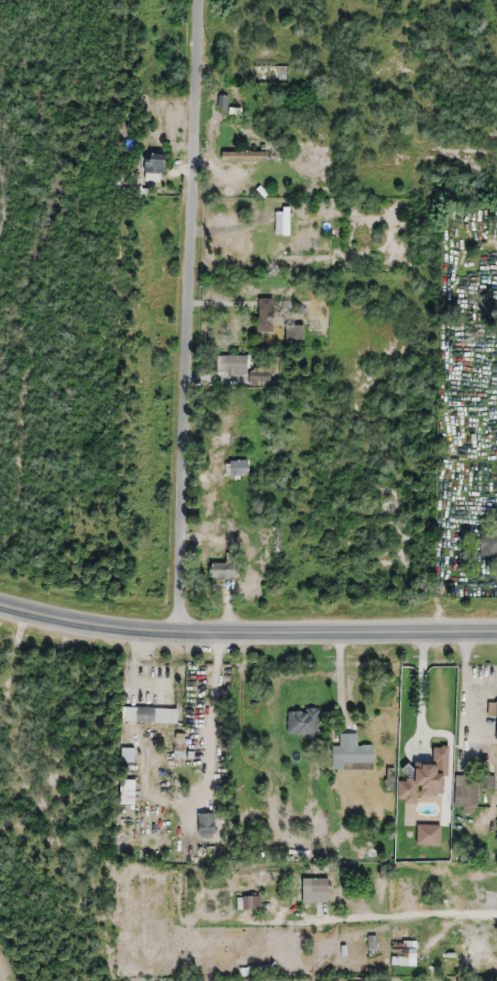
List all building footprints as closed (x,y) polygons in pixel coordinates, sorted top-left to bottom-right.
[(236,98),(220,94),(217,108),(233,111),(236,98)] [(221,152),(221,162),(266,162),(266,152),(221,152)] [(165,155),(144,155),(144,175),(165,175),(165,155)] [(273,333),(273,299),(257,299),(257,333),(273,333)] [(303,327),(286,327),(286,340),(303,340),(303,327)] [(216,375),(246,375),(246,356),(216,356),(216,375)] [(259,369),(259,374),(251,373),(250,384),(268,384),(269,369),(259,369)] [(248,476),(248,461),(226,461),(226,476),(248,476)] [(480,535),(480,556),(496,556),(496,536),(480,535)] [(211,578),(232,578),(232,564),(211,564),(211,578)] [(488,703),(488,718),(496,718),(496,703),(488,703)] [(177,724),(177,708),(122,708),(122,724),(177,724)] [(288,709),(288,735),(318,735),(318,709),(288,709)] [(331,770),(372,770),(372,744),(360,744),(360,733),(341,734),(341,744),(331,744),(331,770)] [(432,746),(431,766),(404,764),(403,781),(398,780),(397,802),(416,803),(416,794),(445,796),(448,747),(432,746)] [(133,747),(122,747),(122,764),(133,764),(133,747)] [(394,769),(386,769),(386,790),(394,790),(394,769)] [(476,812),(478,788),(494,789),(494,777),(455,776),(454,811),(476,812)] [(120,781),(120,805),(135,805),(135,781),(120,781)] [(215,835),(215,813),(198,813),(198,835),(215,835)] [(440,825),(416,825),(416,846),(440,846),(440,825)] [(302,904),(329,904),(329,878),(302,878),(302,904)] [(237,911),(261,911),(261,896),(237,896),(237,911)] [(368,957),(377,957),(377,936),(368,936),(368,957)] [(416,967),(416,941),(391,941),(391,967),(416,967)]
